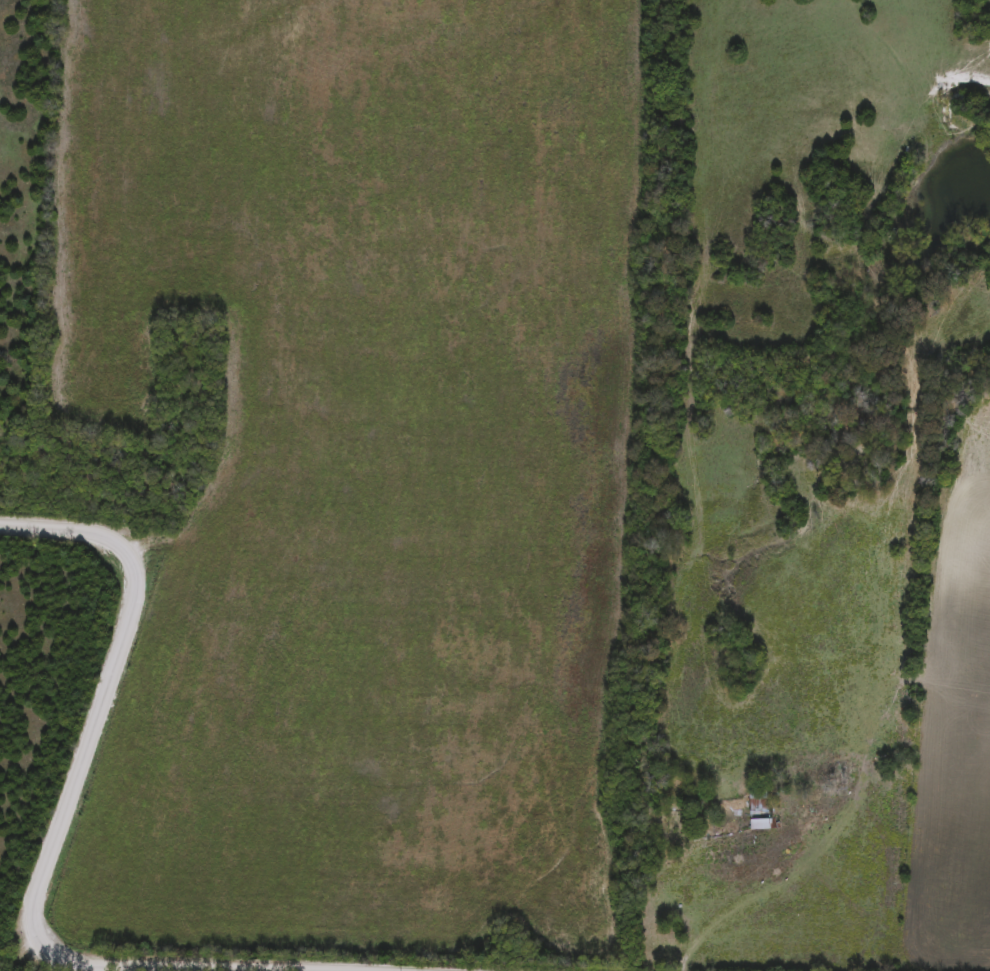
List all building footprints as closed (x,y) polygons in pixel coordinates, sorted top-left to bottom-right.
[(747,791),(767,791),(767,830),(747,830),(747,791)]
